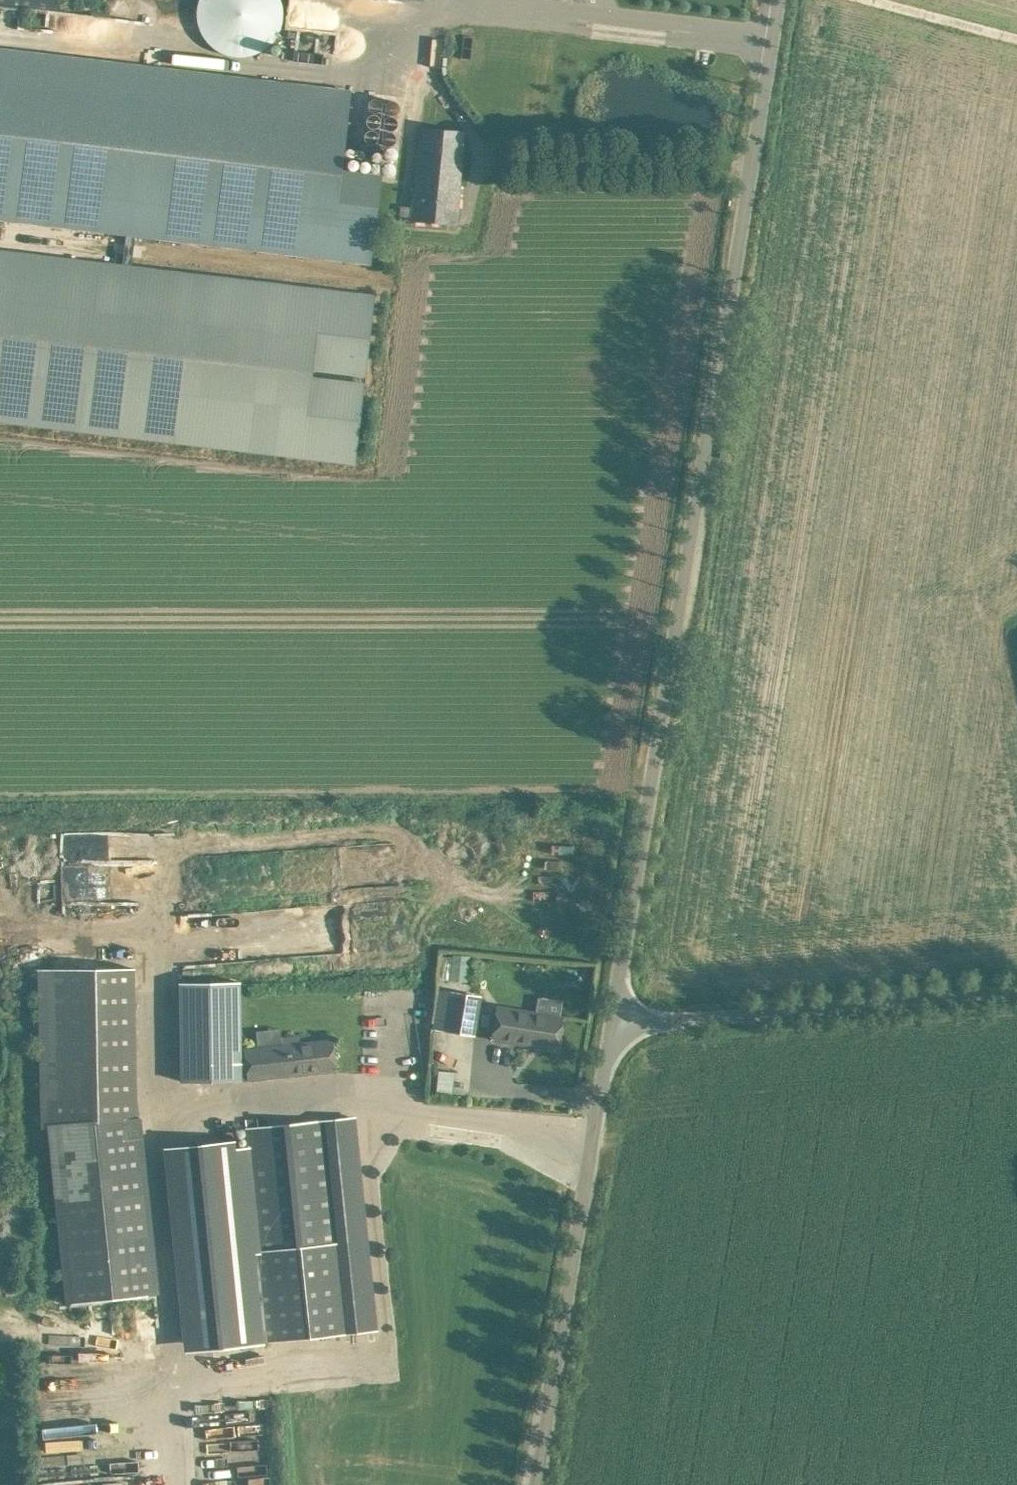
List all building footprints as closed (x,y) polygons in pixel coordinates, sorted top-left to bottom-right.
[(197,8),(196,17),(198,25),(201,34),(207,41),(212,47),(217,51),(222,53),(227,55),(233,57),(239,57),(248,56),(252,55),(259,52),(264,49),(269,45),(274,39),(277,35),(279,31),(281,25),(282,19),(283,13),(281,4),(280,0),(199,0),(197,8)] [(365,263),(376,174),(335,169),(345,89),(0,48),(0,219),(365,263)] [(463,131),(443,129),(422,128),(410,221),(437,223),(457,224),(463,131)] [(348,463),(368,293),(0,249),(0,421),(348,463)] [(442,952),(439,979),(449,981),(450,975),(452,953),(442,952)] [(452,953),(450,975),(467,978),(469,955),(452,953)] [(134,969),(36,969),(40,1124),(139,1115),(134,969)] [(241,1049),(239,981),(178,982),(180,1081),(242,1080),(240,1049),(241,1049)] [(449,991),(443,1030),(474,1035),(480,995),(449,991)] [(497,1006),(492,1038),(557,1049),(562,1017),(497,1006)] [(335,1070),(333,1050),(332,1039),(299,1043),(298,1039),(293,1039),(293,1036),(281,1037),(282,1044),(241,1049),(240,1049),(242,1080),(335,1070)] [(435,1069),(434,1086),(449,1087),(450,1070),(435,1069)] [(139,1115),(78,1121),(80,1141),(141,1135),(139,1115)] [(235,1139),(183,1145),(204,1348),(260,1342),(357,1332),(377,1330),(354,1116),(326,1119),(246,1127),(248,1146),(235,1147),(235,1139)]
